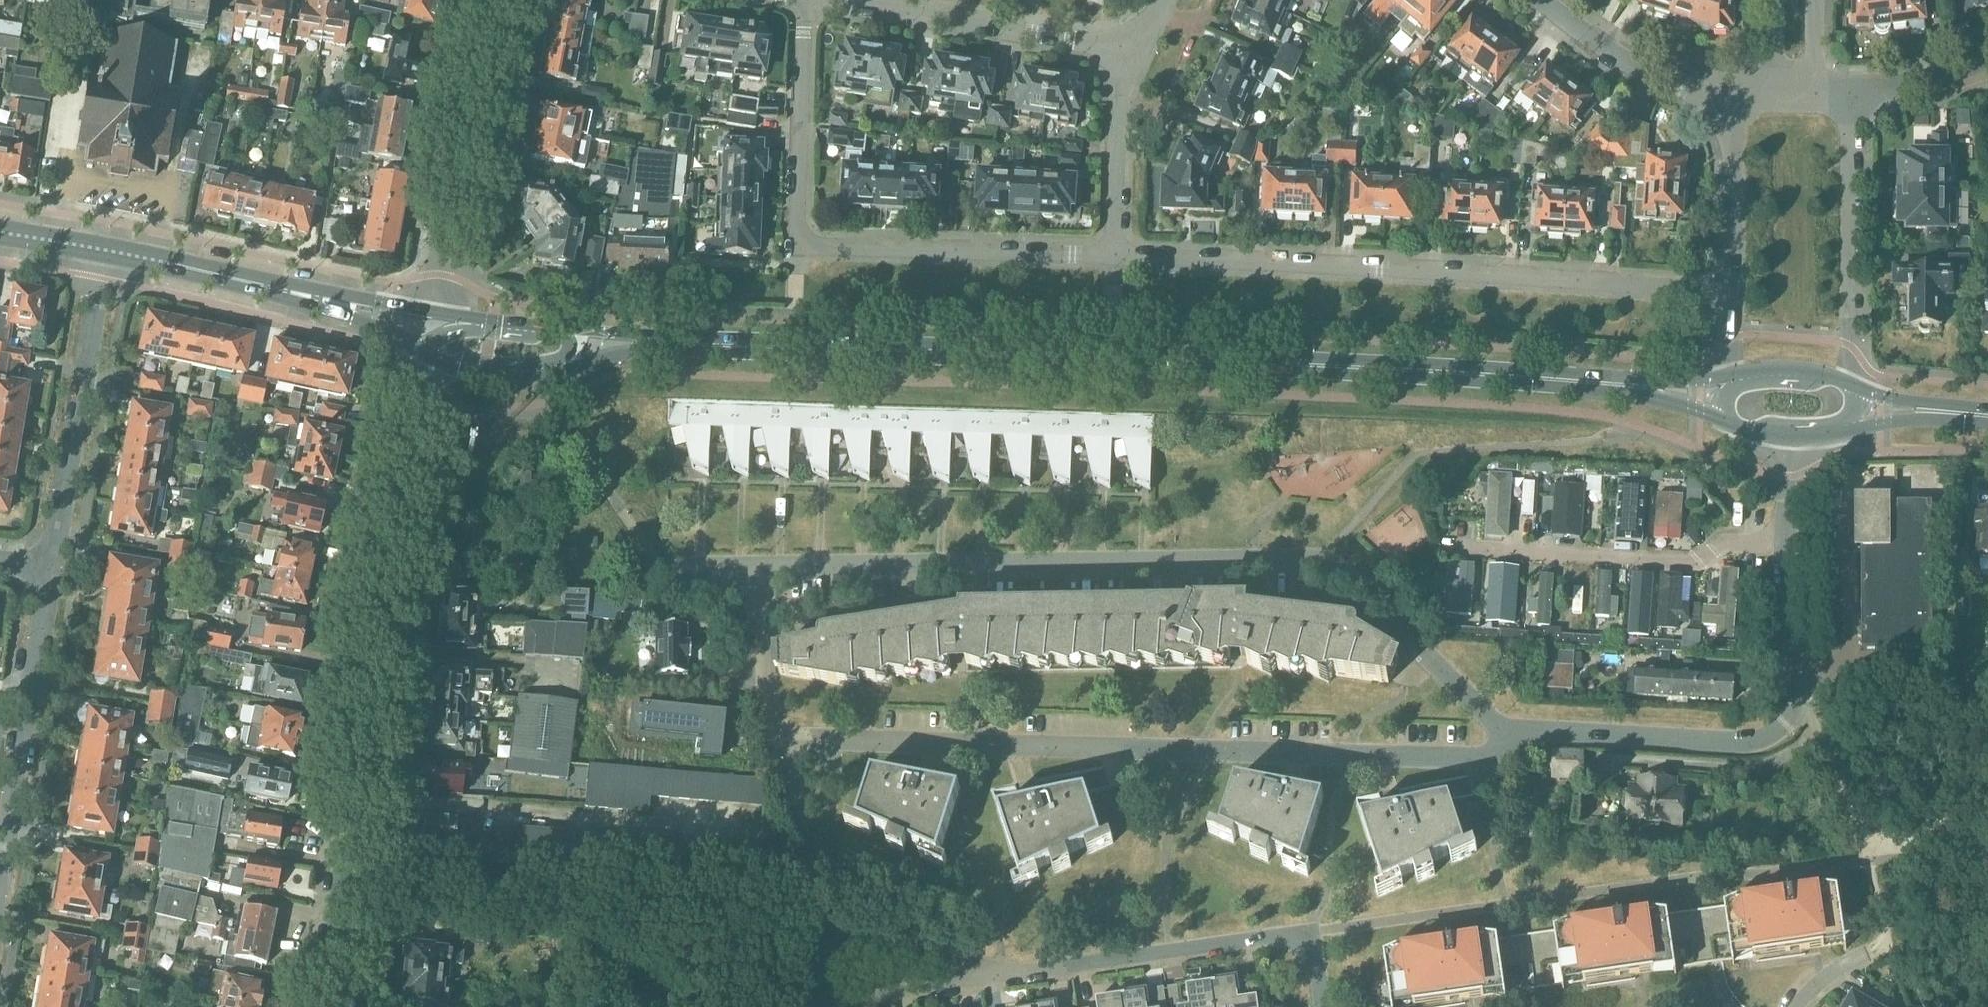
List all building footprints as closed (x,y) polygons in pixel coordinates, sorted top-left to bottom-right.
[(81,19),(126,26),(126,24),(130,2),(135,3),(135,0),(84,0),(82,17),(81,17),(81,19)] [(148,15),(150,16),(172,19),(171,24),(181,26),(182,21),(205,25),(206,25),(211,0),(150,0),(148,15)] [(217,46),(230,48),(233,28),(244,30),(245,29),(256,31),(261,0),(237,0),(234,15),(222,13),(217,46)] [(256,31),(269,33),(268,34),(281,36),(286,3),(281,2),(282,0),(261,0),(256,31)] [(296,38),(321,42),(328,1),(324,0),(307,0),(306,6),(302,5),(296,38)] [(321,42),(321,41),(333,43),(333,44),(345,46),(350,13),(345,13),(347,4),(343,3),(341,0),(332,0),(331,1),(328,1),(321,42)] [(397,14),(402,15),(402,16),(423,21),(424,19),(433,21),(435,15),(437,12),(437,10),(439,0),(406,0),(405,3),(400,2),(397,14)] [(548,21),(586,28),(591,0),(590,0),(552,0),(548,21)] [(1258,0),(1245,0),(1244,2),(1242,3),(1239,10),(1240,13),(1235,24),(1284,45),(1278,57),(1297,66),(1303,52),(1285,44),(1289,35),(1287,34),(1294,16),(1285,12),(1258,0)] [(1285,12),(1290,0),(1258,0),(1285,12)] [(1408,15),(1420,0),(1386,0),(1384,3),(1397,13),(1401,9),(1408,15)] [(1453,0),(1420,0),(1408,15),(1422,26),(1418,30),(1427,38),(1456,3),(1453,0)] [(1675,0),(1644,0),(1642,6),(1658,12),(1657,14),(1668,18),(1669,15),(1671,15),(1675,0)] [(1703,0),(1675,0),(1671,15),(1681,19),(1680,22),(1692,27),(1693,23),(1695,24),(1703,0)] [(1695,24),(1701,26),(1712,27),(1712,31),(1727,31),(1728,28),(1732,28),(1733,11),(1732,11),(1732,6),(1730,6),(1730,0),(1703,0),(1695,24)] [(1875,28),(1875,29),(1876,30),(1876,31),(1877,32),(1879,33),(1880,34),(1882,34),(1883,34),(1885,34),(1886,34),(1887,33),(1888,32),(1889,31),(1890,30),(1891,29),(1891,27),(1891,26),(1887,0),(1854,0),(1854,27),(1867,27),(1869,30),(1875,28)] [(1891,26),(1909,23),(1910,32),(1924,30),(1923,22),(1925,21),(1922,0),(1887,0),(1891,26)] [(1969,13),(1978,8),(1979,9),(1985,10),(1987,9),(1987,0),(1962,0),(1969,13)] [(368,24),(370,14),(359,11),(357,22),(368,24)] [(648,18),(632,16),(629,37),(644,39),(648,18)] [(697,60),(695,74),(693,83),(704,85),(708,61),(706,61),(709,42),(714,43),(717,24),(679,18),(677,32),(684,33),(680,57),(697,60)] [(19,40),(22,24),(0,21),(0,37),(19,40)] [(543,49),(581,56),(588,58),(594,30),(586,28),(548,21),(543,49)] [(1468,75),(1472,69),(1496,37),(1483,27),(1481,29),(1472,22),(1446,58),(1468,75)] [(371,24),(369,35),(393,40),(389,56),(384,80),(401,84),(402,78),(419,82),(423,63),(414,61),(418,43),(401,40),(393,39),(395,29),(386,27),(371,24)] [(730,103),(734,76),(742,28),(717,24),(714,43),(709,42),(706,61),(708,61),(704,85),(702,99),(730,103)] [(753,29),(742,28),(734,76),(761,81),(766,50),(764,49),(765,42),(759,34),(752,32),(753,29)] [(78,139),(76,149),(86,151),(83,165),(93,166),(110,168),(109,170),(111,170),(110,176),(127,178),(128,173),(130,173),(130,172),(147,174),(146,175),(156,177),(158,163),(168,164),(169,154),(177,102),(178,102),(179,92),(170,90),(177,44),(167,43),(166,43),(115,35),(115,34),(104,32),(97,78),(88,77),(86,87),(87,87),(79,139),(78,139)] [(6,51),(17,53),(19,40),(0,37),(0,50),(6,51)] [(1496,37),(1472,69),(1484,78),(1475,90),(1486,99),(1518,56),(1509,50),(1511,48),(1496,37)] [(279,43),(278,54),(285,55),(287,45),(279,43)] [(852,95),(868,97),(868,94),(875,46),(863,44),(861,46),(849,44),(847,54),(840,53),(837,74),(835,90),(853,92),(852,95)] [(287,45),(285,55),(294,56),(295,46),(287,45)] [(886,48),(875,46),(868,94),(892,98),(893,92),(894,92),(895,82),(902,83),(905,63),(898,62),(900,53),(888,51),(886,48)] [(1424,46),(1413,60),(1421,66),(1431,54),(1430,53),(1431,51),(1424,46)] [(650,70),(652,52),(653,49),(641,47),(637,67),(650,70)] [(575,85),(581,56),(543,49),(538,78),(575,85)] [(663,78),(666,55),(652,52),(650,70),(647,87),(666,90),(668,79),(663,78)] [(343,54),(340,72),(348,73),(351,55),(343,54)] [(1217,80),(1216,84),(1249,98),(1256,83),(1271,90),(1279,74),(1292,79),(1297,66),(1278,57),(1272,71),(1240,57),(1239,59),(1229,55),(1222,69),(1219,70),(1216,77),(1217,80)] [(931,105),(956,109),(964,60),(952,58),(949,60),(937,58),(936,68),(929,67),(926,87),(933,88),(931,98),(933,99),(931,105)] [(964,60),(956,109),(980,113),(981,106),(982,106),(984,97),(991,98),(994,78),(987,77),(988,67),(976,65),(975,61),(964,60)] [(1548,114),(1572,80),(1559,70),(1555,75),(1541,65),(1528,83),(1520,93),(1548,114)] [(15,67),(10,95),(49,101),(52,83),(35,80),(36,71),(15,67)] [(1044,123),(1051,74),(1040,72),(1038,75),(1026,73),(1024,82),(1017,81),(1014,101),(1021,103),(1019,112),(1020,112),(1019,119),(1044,123)] [(1051,74),(1044,123),(1069,127),(1070,120),(1072,111),(1079,112),(1082,92),(1075,90),(1077,81),(1065,79),(1064,76),(1051,74)] [(280,80),(275,107),(287,109),(289,101),(291,101),(291,99),(289,99),(292,82),(280,80)] [(1572,80),(1548,114),(1575,133),(1596,104),(1583,94),(1586,90),(1572,80)] [(1249,98),(1216,84),(1210,81),(1207,88),(1204,89),(1201,96),(1203,98),(1203,99),(1198,109),(1242,129),(1249,113),(1244,111),(1249,98)] [(228,86),(225,99),(244,102),(246,89),(228,86)] [(347,87),(344,101),(365,105),(366,100),(369,101),(370,91),(347,87)] [(1410,94),(1401,87),(1391,100),(1402,103),(1410,94)] [(246,89),(244,102),(266,105),(268,93),(246,89)] [(595,94),(594,101),(603,103),(605,93),(599,91),(595,94)] [(899,111),(910,113),(913,92),(903,91),(902,94),(901,94),(899,111)] [(913,92),(910,113),(920,115),(923,97),(922,97),(923,94),(913,92)] [(19,101),(17,113),(35,115),(43,117),(44,105),(37,104),(19,101)] [(378,101),(373,128),(406,134),(408,122),(412,122),(414,109),(411,108),(411,107),(378,101)] [(1493,109),(1483,102),(1466,125),(1479,128),(1493,109)] [(537,126),(536,129),(585,138),(589,117),(566,112),(567,107),(556,104),(554,110),(541,107),(540,111),(536,110),(533,125),(537,126)] [(989,126),(999,128),(1002,107),(993,105),(993,109),(992,109),(989,126)] [(778,106),(758,106),(757,117),(777,118),(778,106)] [(1002,107),(999,128),(1008,129),(1011,112),(1011,111),(1011,108),(1002,107)] [(1493,109),(1479,128),(1493,133),(1504,117),(1493,109)] [(264,110),(263,118),(272,120),(273,111),(264,110)] [(273,111),(272,120),(285,122),(286,113),(273,111)] [(343,112),(341,122),(354,125),(355,114),(343,112)] [(727,112),(727,124),(755,130),(757,117),(727,112)] [(848,115),(831,113),(830,125),(831,125),(846,127),(848,115)] [(690,119),(665,114),(662,130),(687,135),(690,119)] [(1448,119),(1434,114),(1432,139),(1447,140),(1448,119)] [(1618,137),(1615,169),(1627,169),(1639,168),(1638,186),(1689,190),(1690,172),(1685,172),(1686,162),(1683,162),(1684,156),(1672,155),(1672,153),(1647,151),(1648,137),(1648,128),(1641,125),(1619,118),(1613,136),(1615,137),(1618,137)] [(207,124),(198,164),(212,167),(222,127),(207,124)] [(337,146),(335,158),(359,162),(368,164),(370,157),(401,162),(401,161),(404,162),(407,149),(403,148),(406,134),(373,128),(362,126),(358,149),(337,146)] [(1596,153),(1610,134),(1600,126),(1585,145),(1596,153)] [(718,128),(695,127),(694,138),(718,139),(718,128)] [(5,175),(5,178),(6,175),(7,165),(10,166),(12,158),(10,157),(13,138),(15,130),(8,129),(4,129),(0,128),(0,175),(5,175)] [(585,138),(536,129),(530,158),(581,168),(583,156),(594,159),(598,141),(590,139),(585,138)] [(185,131),(180,158),(182,158),(186,159),(186,161),(191,162),(197,163),(203,134),(185,131)] [(831,131),(829,145),(851,147),(852,139),(854,139),(855,134),(831,131)] [(1341,131),(1331,131),(1330,141),(1341,141),(1341,131)] [(1897,190),(1951,190),(1951,151),(1947,151),(1947,133),(1934,134),(1934,132),(1932,132),(1933,143),(1934,143),(1934,152),(1926,153),(1926,154),(1915,154),(1915,159),(1901,159),(1901,173),(1897,173),(1897,190)] [(1258,149),(1258,140),(1256,139),(1241,133),(1236,144),(1256,153),(1258,149)] [(1613,136),(1610,134),(1596,153),(1603,158),(1613,159),(1613,168),(1615,169),(1618,137),(1615,137),(1613,136)] [(890,137),(879,136),(878,149),(889,149),(890,137)] [(6,175),(5,178),(29,182),(33,153),(35,141),(18,139),(13,138),(10,157),(12,158),(10,166),(7,165),(6,175)] [(1524,142),(1512,138),(1511,163),(1523,164),(1524,142)] [(961,161),(962,141),(949,139),(948,160),(961,161)] [(1063,139),(1062,151),(1082,153),(1083,141),(1063,139)] [(1175,163),(1174,166),(1212,183),(1225,156),(1186,139),(1180,153),(1177,154),(1174,160),(1175,164),(1175,163)] [(1258,140),(1258,149),(1257,161),(1268,162),(1269,141),(1258,140)] [(971,183),(973,162),(974,142),(962,141),(961,161),(959,182),(971,183)] [(1328,170),(1328,164),(1341,165),(1342,142),(1328,141),(1327,157),(1313,156),(1314,174),(1296,173),(1294,215),(1312,216),(1313,213),(1324,214),(1324,205),(1325,205),(1326,186),(1325,186),(1326,170),(1328,170)] [(1357,142),(1342,142),(1341,165),(1356,165),(1357,142)] [(1554,151),(1524,142),(1523,164),(1522,176),(1535,177),(1536,158),(1553,159),(1554,151)] [(721,157),(720,171),(763,174),(764,171),(768,171),(768,159),(765,159),(765,156),(761,156),(761,145),(746,145),(746,143),(737,143),(737,145),(713,144),(712,153),(717,153),(717,157),(721,157)] [(1256,153),(1236,144),(1230,156),(1250,165),(1256,153)] [(1014,147),(1013,161),(1022,161),(1023,161),(1024,148),(1014,147)] [(1385,177),(1382,221),(1400,222),(1400,219),(1412,219),(1413,210),(1414,191),(1415,175),(1416,175),(1416,169),(1429,170),(1430,147),(1417,147),(1416,159),(1402,158),(1400,178),(1385,177)] [(617,196),(613,195),(604,249),(605,261),(618,262),(618,269),(649,271),(648,274),(661,275),(661,272),(665,272),(669,193),(680,194),(683,156),(632,148),(627,170),(623,186),(619,186),(617,196)] [(876,207),(878,165),(860,164),(861,153),(847,152),(845,167),(844,195),(848,195),(847,205),(860,206),(863,209),(870,209),(873,207),(876,207)] [(1057,155),(1056,161),(1056,165),(1078,168),(1079,158),(1057,155)] [(600,164),(598,178),(620,181),(619,186),(623,186),(627,170),(600,164)] [(876,207),(906,209),(908,167),(878,165),(876,207)] [(1212,183),(1174,166),(1172,171),(1167,171),(1167,181),(1165,181),(1164,210),(1185,210),(1185,208),(1189,208),(1189,211),(1211,211),(1211,213),(1213,213),(1213,212),(1226,212),(1226,210),(1222,210),(1223,200),(1211,199),(1212,184),(1212,183)] [(927,169),(908,167),(906,209),(909,212),(916,212),(919,210),(932,211),(933,201),(938,201),(940,173),(926,172),(927,169)] [(1277,215),(1294,215),(1296,173),(1281,172),(1281,168),(1267,167),(1266,183),(1265,183),(1264,202),(1265,203),(1265,211),(1277,212),(1277,215)] [(210,171),(202,208),(212,211),(214,211),(214,212),(218,213),(217,216),(229,219),(230,216),(233,216),(241,184),(241,181),(224,177),(225,175),(210,171)] [(720,171),(719,199),(762,201),(763,174),(720,171)] [(1364,220),(1382,221),(1385,177),(1368,177),(1368,173),(1355,172),(1354,188),(1353,188),(1352,207),(1353,207),(1353,216),(1365,216),(1364,220)] [(241,184),(233,216),(234,216),(233,220),(235,220),(236,217),(242,218),(244,222),(251,224),(253,221),(256,222),(263,189),(265,178),(243,173),(241,181),(241,184)] [(1007,213),(1009,213),(1012,175),(994,174),(980,173),(979,200),(982,201),(982,211),(996,212),(998,215),(1005,215),(1007,213)] [(377,174),(372,201),(404,207),(409,180),(377,174)] [(1009,213),(1041,215),(1043,177),(1012,175),(1009,213)] [(1456,229),(1472,230),(1475,189),(1457,187),(1458,176),(1442,175),(1439,216),(1439,223),(1456,224),(1456,229)] [(589,192),(613,195),(617,196),(619,186),(620,181),(598,178),(590,177),(589,192)] [(1051,178),(1043,177),(1041,215),(1043,215),(1045,218),(1052,219),(1055,216),(1069,217),(1070,207),(1074,207),(1076,179),(1051,178)] [(318,180),(316,192),(324,193),(326,181),(318,180)] [(1492,191),(1492,190),(1475,189),(1472,230),(1489,231),(1489,226),(1499,227),(1500,219),(1506,219),(1506,220),(1507,220),(1510,182),(1496,181),(1495,191),(1492,191)] [(521,223),(555,200),(551,195),(553,187),(529,183),(528,188),(512,185),(512,190),(509,189),(507,202),(509,203),(509,206),(513,207),(511,221),(521,223)] [(1613,208),(1612,229),(1624,230),(1625,209),(1620,209),(1623,184),(1615,183),(1614,208),(1613,208)] [(687,185),(686,197),(699,198),(700,186),(687,185)] [(1548,235),(1564,236),(1568,192),(1553,191),(1553,187),(1533,186),(1531,229),(1548,230),(1548,235)] [(1688,205),(1689,190),(1638,186),(1637,202),(1635,220),(1646,220),(1675,223),(1675,214),(1682,214),(1682,205),(1688,205)] [(263,189),(256,222),(258,222),(259,226),(265,227),(269,225),(274,226),(274,229),(276,230),(277,227),(285,194),(263,189)] [(1236,212),(1249,213),(1250,189),(1237,189),(1236,212)] [(1951,190),(1897,190),(1897,209),(1901,209),(1901,223),(1912,223),(1912,228),(1906,228),(1906,229),(1928,229),(1928,240),(1927,240),(1927,241),(1947,241),(1947,233),(1961,232),(1961,190),(1951,190)] [(285,194),(277,227),(280,227),(282,231),(289,233),(291,230),(296,231),(296,230),(307,233),(315,198),(301,195),(285,192),(285,194)] [(1592,221),(1598,221),(1598,226),(1600,227),(1601,198),(1596,197),(1596,194),(1568,192),(1564,236),(1581,237),(1581,232),(1591,233),(1592,221)] [(681,207),(686,207),(699,208),(699,198),(686,197),(682,197),(681,207)] [(719,199),(719,226),(762,227),(762,201),(719,199)] [(530,236),(536,244),(569,221),(555,200),(521,223),(522,224),(524,226),(522,230),(526,235),(530,236)] [(369,217),(367,226),(399,232),(401,222),(404,221),(406,210),(404,208),(404,207),(372,201),(369,217)] [(346,213),(344,222),(357,224),(359,216),(346,213)] [(574,218),(569,221),(536,244),(537,246),(535,256),(550,259),(549,263),(554,264),(553,266),(566,268),(567,266),(571,266),(573,250),(578,251),(582,227),(579,226),(574,218)] [(327,235),(326,242),(338,244),(341,222),(330,221),(328,235),(327,235)] [(360,225),(355,251),(394,258),(399,232),(367,226),(360,225)] [(761,242),(762,227),(719,226),(718,241),(709,240),(708,255),(751,257),(751,251),(758,252),(759,241),(761,242)] [(1912,327),(1919,327),(1919,328),(1920,329),(1920,330),(1921,331),(1923,332),(1924,333),(1925,333),(1926,333),(1928,333),(1929,332),(1930,331),(1931,330),(1932,329),(1932,328),(1932,327),(1939,327),(1939,295),(1967,295),(1967,267),(1970,267),(1970,251),(1967,251),(1967,240),(1966,240),(1966,239),(1954,239),(1954,251),(1948,251),(1948,266),(1951,266),(1951,270),(1938,270),(1938,269),(1912,268),(1912,270),(1900,269),(1900,271),(1896,271),(1896,284),(1901,284),(1901,286),(1910,285),(1909,321),(1912,321),(1912,327)] [(589,242),(584,267),(597,269),(601,245),(589,242)] [(698,255),(677,254),(676,266),(697,267),(698,255)] [(11,315),(9,325),(11,325),(12,325),(38,330),(38,327),(40,327),(42,313),(40,312),(44,292),(42,292),(42,290),(29,288),(29,290),(16,288),(11,315)] [(5,363),(7,349),(8,341),(11,325),(9,325),(11,315),(12,311),(0,309),(0,362),(5,363)] [(142,334),(139,348),(141,348),(140,351),(169,357),(176,321),(166,319),(166,317),(153,314),(153,316),(149,315),(144,335),(142,334)] [(176,321),(169,357),(176,359),(193,362),(201,326),(190,324),(190,323),(177,320),(176,321)] [(201,326),(193,362),(217,367),(225,331),(215,329),(215,328),(201,325),(201,326)] [(225,331),(217,367),(244,373),(251,337),(237,334),(237,333),(225,330),(225,331)] [(271,359),(267,378),(296,385),(303,349),(301,348),(302,347),(288,344),(287,345),(275,342),(271,359)] [(7,349),(5,363),(20,365),(27,367),(29,359),(30,353),(8,350),(7,349)] [(303,349),(296,385),(319,390),(327,354),(326,354),(326,352),(312,349),(312,350),(303,349)] [(319,390),(319,394),(328,396),(329,392),(346,395),(346,392),(348,393),(351,379),(349,379),(353,360),(349,359),(350,357),(336,354),(336,356),(327,354),(319,390)] [(23,412),(24,411),(26,412),(28,399),(26,398),(28,387),(16,385),(20,365),(5,363),(0,362),(0,408),(23,412)] [(142,375),(140,388),(162,392),(164,379),(142,375)] [(243,377),(237,401),(250,404),(255,380),(243,377)] [(180,378),(177,393),(185,395),(189,380),(180,378)] [(255,380),(250,404),(263,407),(268,383),(255,380)] [(205,383),(202,398),(211,399),(214,385),(205,383)] [(293,394),(290,408),(301,411),(304,396),(293,394)] [(669,426),(668,449),(688,450),(692,466),(710,466),(710,450),(712,400),(671,399),(670,400),(669,426)] [(712,400),(710,450),(728,451),(732,467),(750,468),(751,452),(752,401),(712,400)] [(189,401),(187,414),(209,418),(212,405),(189,401)] [(752,401),(751,452),(768,452),(772,468),(790,469),(790,453),(792,402),(752,401)] [(792,402),(790,453),(808,453),(812,470),(830,470),(830,454),(832,404),(792,402)] [(130,416),(128,428),(130,429),(130,430),(165,436),(169,411),(134,404),(132,416),(130,416)] [(832,404),(830,454),(849,455),(853,471),(871,472),(871,455),(873,405),(832,404)] [(323,405),(320,418),(342,423),(345,410),(323,405)] [(873,405),(871,455),(889,456),(893,472),(911,473),(911,457),(913,406),(873,405)] [(913,406),(911,457),(929,457),(933,473),(951,474),(951,458),(953,407),(913,406)] [(953,407),(951,458),(969,458),(973,475),(991,475),(991,459),(993,409),(953,407)] [(19,436),(19,435),(21,435),(24,423),(22,422),(23,412),(0,408),(0,433),(19,436)] [(993,409),(991,459),(1009,460),(1013,476),(1031,477),(1032,460),(1033,410),(993,409)] [(1033,410),(1032,460),(1049,461),(1053,477),(1071,478),(1072,462),(1073,411),(1033,410)] [(1073,411),(1072,462),(1089,462),(1093,479),(1111,479),(1112,463),(1113,412),(1073,411)] [(275,412),(273,425),(296,427),(297,414),(275,412)] [(1113,412),(1112,463),(1129,463),(1133,480),(1151,480),(1152,464),(1153,434),(1153,415),(1154,414),(1113,412)] [(290,428),(286,447),(297,449),(336,457),(337,450),(339,451),(342,437),(340,437),(341,434),(302,426),(301,430),(290,428)] [(126,440),(123,454),(125,454),(125,455),(161,461),(165,436),(130,430),(128,440),(126,440)] [(15,461),(15,460),(17,460),(19,447),(17,447),(19,436),(0,433),(0,459),(15,461)] [(193,442),(192,451),(204,453),(205,444),(193,442)] [(297,449),(292,473),(331,481),(331,478),(333,478),(336,465),(334,465),(336,457),(297,449)] [(122,465),(119,478),(121,478),(121,480),(157,486),(161,461),(125,455),(123,466),(122,465)] [(11,486),(11,485),(13,485),(15,472),(13,471),(15,461),(0,459),(0,484),(11,486)] [(1526,463),(1520,463),(1520,461),(1499,459),(1499,462),(1488,461),(1487,470),(1519,472),(1519,474),(1525,474),(1526,463)] [(1559,465),(1553,465),(1553,463),(1532,462),(1532,464),(1526,463),(1525,474),(1531,475),(1531,472),(1553,473),(1552,481),(1558,482),(1559,465)] [(254,463),(251,475),(272,480),(285,482),(287,470),(271,466),(271,467),(254,463)] [(1592,467),(1586,467),(1586,465),(1565,464),(1565,466),(1559,465),(1558,482),(1564,474),(1591,476),(1592,467)] [(190,466),(188,475),(200,477),(201,468),(190,466)] [(1625,469),(1619,469),(1619,467),(1598,466),(1598,468),(1592,467),(1591,476),(1624,478),(1625,469)] [(1658,472),(1652,471),(1652,469),(1631,468),(1631,470),(1625,469),(1624,478),(1657,480),(1658,472)] [(1684,482),(1685,473),(1685,471),(1664,470),(1664,472),(1658,472),(1657,480),(1679,481),(1678,493),(1693,493),(1697,498),(1704,493),(1690,477),(1684,482)] [(251,475),(248,487),(270,492),(272,480),(251,475)] [(117,489),(115,503),(116,503),(116,504),(153,510),(162,512),(166,487),(157,486),(121,480),(119,490),(117,489)] [(6,513),(7,509),(9,509),(11,496),(9,496),(11,486),(0,484),(0,512),(6,513)] [(186,491),(184,499),(196,501),(197,493),(186,491)] [(273,494),(270,508),(284,511),(281,525),(319,534),(320,530),(324,529),(325,521),(323,517),(326,504),(288,495),(287,497),(273,494)] [(1861,548),(1862,648),(1933,648),(1932,501),(1890,501),(1890,495),(1888,495),(1872,495),(1855,495),(1855,500),(1855,524),(1855,538),(1864,538),(1865,538),(1865,546),(1861,547),(1861,548)] [(113,513),(111,527),(112,527),(112,531),(148,538),(155,539),(158,523),(166,524),(168,513),(162,512),(153,510),(116,504),(115,514),(113,513)] [(1983,507),(1983,513),(1981,513),(1980,513),(1978,514),(1977,515),(1976,516),(1975,517),(1974,519),(1974,520),(1974,521),(1974,523),(1974,524),(1975,525),(1975,526),(1976,527),(1978,528),(1979,529),(1981,529),(1978,554),(1987,555),(1987,508),(1983,507)] [(201,515),(197,535),(207,538),(212,518),(201,515)] [(240,524),(236,538),(252,542),(252,543),(261,545),(260,549),(274,552),(270,567),(311,577),(314,561),(317,561),(319,550),(284,542),(285,535),(240,524)] [(172,543),(170,556),(191,560),(194,546),(172,543)] [(170,556),(168,568),(190,572),(191,560),(170,556)] [(105,570),(102,587),(113,589),(152,596),(157,567),(110,559),(108,571),(105,570)] [(263,581),(260,594),(307,605),(309,593),(307,593),(311,577),(270,567),(270,570),(277,571),(274,583),(263,581)] [(467,567),(455,567),(455,579),(467,579),(467,567)] [(1958,567),(1956,614),(1969,614),(1970,595),(1965,595),(1966,568),(1958,567)] [(190,576),(188,587),(205,591),(208,579),(190,576)] [(241,581),(237,594),(248,597),(252,583),(241,581)] [(102,587),(102,589),(110,590),(108,600),(105,600),(102,617),(147,624),(152,596),(113,589),(102,587)] [(435,604),(434,618),(474,621),(476,593),(438,591),(438,605),(435,604)] [(570,619),(569,625),(583,626),(583,619),(585,619),(586,594),(559,591),(558,618),(570,619)] [(594,603),(592,617),(616,620),(618,609),(638,611),(640,600),(595,595),(595,598),(590,598),(590,602),(594,603)] [(1438,599),(1428,601),(1431,613),(1441,610),(1438,599)] [(174,600),(173,610),(187,612),(189,603),(187,603),(174,600)] [(1538,614),(1539,600),(1528,600),(1527,613),(1538,614)] [(961,607),(961,612),(958,645),(957,645),(958,656),(950,657),(950,666),(967,666),(967,670),(967,671),(1230,668),(1230,667),(1230,662),(1248,664),(1249,657),(1241,655),(1244,644),(1243,644),(1246,612),(1248,604),(1236,604),(1236,603),(973,606),(973,607),(961,607)] [(1700,617),(1701,604),(1692,604),(1691,616),(1700,617)] [(779,649),(779,652),(779,655),(779,657),(779,658),(779,662),(779,663),(779,667),(780,672),(780,674),(849,686),(849,685),(853,679),(862,679),(878,682),(878,681),(882,675),(891,675),(907,678),(907,676),(906,676),(911,671),(920,670),(935,673),(935,672),(940,666),(948,666),(950,666),(950,657),(958,656),(957,645),(958,645),(961,612),(947,614),(947,621),(934,621),(934,625),(905,626),(905,629),(877,630),(877,633),(848,634),(848,638),(833,638),(831,638),(831,641),(821,641),(821,640),(779,649)] [(1389,684),(1389,681),(1391,678),(1392,677),(1394,672),(1395,669),(1395,667),(1396,664),(1397,661),(1398,658),(1358,635),(1357,634),(1351,633),(1353,627),(1355,627),(1355,625),(1265,614),(1261,613),(1260,614),(1246,612),(1243,644),(1244,644),(1241,655),(1249,657),(1248,664),(1272,675),(1277,668),(1300,679),(1306,672),(1329,683),(1334,675),(1389,684)] [(252,615),(248,642),(263,644),(263,646),(301,652),(306,621),(267,615),(267,617),(252,615)] [(97,645),(97,647),(100,647),(142,654),(147,624),(102,617),(99,636),(102,636),(101,646),(97,645)] [(1699,629),(1700,618),(1691,617),(1690,628),(1699,629)] [(474,621),(434,618),(434,632),(436,632),(436,646),(450,647),(463,648),(479,648),(481,621),(474,621)] [(597,631),(597,622),(587,621),(583,656),(590,657),(591,652),(594,652),(597,631)] [(189,622),(189,643),(191,644),(204,646),(227,651),(231,633),(208,628),(209,625),(207,625),(189,622)] [(553,658),(580,660),(582,660),(586,626),(583,626),(569,625),(531,623),(527,623),(535,639),(534,655),(553,657),(553,658)] [(655,631),(639,631),(639,653),(655,653),(655,673),(655,674),(687,674),(687,673),(686,673),(686,658),(688,658),(688,659),(689,659),(689,642),(688,642),(688,643),(686,643),(686,627),(687,627),(687,626),(654,626),(654,628),(655,628),(655,631)] [(1479,639),(1479,627),(1458,626),(1458,629),(1440,628),(1440,637),(1479,639)] [(1501,629),(1479,627),(1479,639),(1519,642),(1520,632),(1520,631),(1501,630),(1501,629)] [(1541,633),(1520,631),(1520,632),(1519,642),(1541,643),(1551,644),(1551,642),(1551,633),(1552,629),(1541,628),(1541,633)] [(1639,649),(1660,651),(1661,641),(1640,639),(1640,629),(1622,628),(1621,649),(1639,650),(1639,649)] [(1693,631),(1691,649),(1692,649),(1701,650),(1701,639),(1702,632),(1693,631)] [(1551,644),(1561,644),(1582,646),(1583,636),(1551,633),(1551,642),(1551,644)] [(1604,637),(1583,636),(1582,646),(1603,647),(1604,637)] [(1735,652),(1736,642),(1720,641),(1713,640),(1712,640),(1711,650),(1735,652)] [(1669,641),(1661,641),(1660,651),(1681,652),(1682,648),(1682,642),(1669,641)] [(191,644),(189,655),(245,668),(247,668),(247,667),(250,656),(227,651),(204,646),(191,644)] [(97,647),(94,664),(97,665),(95,677),(97,677),(97,679),(97,680),(97,681),(97,682),(97,683),(98,684),(99,685),(100,686),(101,686),(102,687),(103,687),(104,687),(105,687),(106,687),(107,686),(108,686),(109,685),(110,684),(110,683),(111,683),(111,682),(111,681),(112,679),(137,683),(142,654),(100,647),(97,647)] [(168,649),(167,659),(182,662),(183,651),(168,649)] [(1547,651),(1545,689),(1573,690),(1575,653),(1547,651)] [(429,663),(427,691),(466,694),(471,695),(483,696),(487,696),(491,696),(498,697),(499,681),(492,681),(493,668),(469,666),(429,663)] [(245,668),(243,677),(255,679),(252,694),(301,704),(301,701),(304,701),(306,689),(303,689),(305,678),(290,675),(290,674),(282,672),(282,674),(256,669),(247,667),(247,668),(245,668)] [(1637,670),(1635,695),(1732,701),(1734,676),(1637,670)] [(183,687),(179,711),(200,716),(206,691),(183,687)] [(426,704),(425,719),(464,722),(465,704),(482,705),(483,696),(471,695),(466,694),(427,691),(427,692),(430,692),(429,704),(426,704)] [(151,705),(150,707),(174,711),(174,708),(176,696),(153,692),(151,705)] [(518,698),(510,760),(569,764),(576,702),(519,695),(518,698)] [(643,704),(639,732),(702,739),(699,758),(720,761),(725,714),(643,704)] [(150,710),(148,723),(171,727),(173,714),(174,711),(150,707),(150,710)] [(254,708),(250,727),(299,738),(300,733),(303,728),(303,722),(304,718),(254,708)] [(79,714),(78,717),(79,720),(81,722),(84,723),(85,724),(82,739),(127,747),(132,718),(86,711),(83,711),(81,712),(79,714)] [(178,729),(176,741),(193,745),(197,746),(200,734),(197,734),(200,716),(179,711),(176,729),(178,729)] [(425,719),(424,732),(427,732),(426,746),(462,749),(464,722),(425,719)] [(247,738),(246,747),(257,749),(296,757),(296,755),(299,754),(299,749),(298,747),(299,738),(250,727),(247,738)] [(80,751),(77,768),(122,776),(127,747),(82,739),(82,741),(85,741),(83,751),(80,751)] [(175,750),(171,768),(227,780),(231,762),(191,753),(193,745),(176,741),(175,750)] [(466,744),(465,758),(474,758),(475,745),(466,744)] [(1583,753),(1553,752),(1553,777),(1582,778),(1583,753)] [(154,754),(153,762),(168,765),(170,756),(154,754)] [(505,759),(504,770),(567,778),(569,764),(510,760),(505,759)] [(426,786),(426,791),(461,794),(462,783),(469,784),(469,783),(473,783),(474,773),(470,773),(471,765),(441,763),(440,769),(427,768),(427,774),(426,777),(425,783),(426,786)] [(977,794),(960,788),(937,783),(917,777),(875,764),(873,771),(872,771),(857,819),(858,820),(849,845),(933,872),(938,856),(939,856),(943,843),(1017,867),(1021,877),(1021,876),(1027,894),(1110,867),(1101,839),(1102,839),(1086,791),(1042,800),(999,809),(993,791),(977,794)] [(585,804),(585,806),(640,810),(641,795),(700,800),(733,802),(761,804),(762,779),(746,778),(729,777),(703,775),(589,766),(588,780),(585,804)] [(77,768),(74,786),(77,787),(76,797),(117,804),(122,776),(77,768)] [(251,769),(246,795),(251,796),(285,803),(285,801),(287,801),(290,799),(291,793),(289,789),(288,789),(290,777),(257,770),(251,769)] [(1238,772),(1213,854),(1296,880),(1302,864),(1305,855),(1306,851),(1381,876),(1384,885),(1391,903),(1474,876),(1450,800),(1385,813),(1362,817),(1357,799),(1340,801),(1324,796),(1301,792),(1281,785),(1276,784),(1277,783),(1274,782),(1274,783),(1238,772)] [(1629,787),(1628,810),(1639,811),(1638,821),(1682,824),(1684,801),(1673,801),(1674,779),(1651,778),(1651,789),(1629,787)] [(159,869),(158,869),(201,880),(207,882),(208,874),(216,833),(227,835),(232,802),(168,790),(166,804),(165,814),(162,835),(160,855),(159,869)] [(72,797),(69,815),(73,816),(71,828),(112,834),(117,804),(76,797),(72,797)] [(153,802),(152,811),(165,814),(166,804),(153,802)] [(232,802),(227,835),(244,837),(243,839),(266,844),(266,847),(276,848),(279,834),(281,832),(283,825),(281,822),(281,819),(248,814),(250,806),(232,802)] [(453,860),(454,849),(456,822),(463,823),(463,814),(428,811),(428,816),(424,816),(422,848),(440,849),(440,859),(453,860)] [(653,841),(513,829),(512,835),(474,832),(472,850),(454,849),(453,860),(508,864),(509,862),(563,866),(583,868),(727,879),(772,881),(775,837),(763,836),(762,849),(653,841)] [(139,839),(137,852),(160,855),(162,835),(151,833),(150,841),(139,839)] [(137,852),(135,865),(159,869),(160,855),(137,852)] [(61,864),(58,882),(102,889),(107,860),(66,853),(64,865),(61,864)] [(233,870),(231,880),(253,884),(278,888),(279,881),(282,878),(282,875),(280,871),(281,864),(248,858),(246,872),(233,870)] [(147,940),(146,950),(174,956),(176,945),(180,931),(187,925),(190,925),(190,924),(213,927),(216,918),(216,916),(211,901),(196,898),(201,880),(158,869),(149,927),(147,940)] [(208,874),(207,882),(218,885),(219,876),(208,874)] [(58,882),(54,900),(58,900),(56,912),(97,919),(108,921),(108,920),(110,907),(99,905),(102,889),(58,882)] [(1377,998),(1379,1001),(1381,1005),(1384,1006),(1402,1006),(1414,1005),(1450,1000),(1460,999),(1484,995),(1504,992),(1505,998),(1506,998),(1505,992),(1562,984),(1563,990),(1565,990),(1564,984),(1584,981),(1621,975),(1630,974),(1634,973),(1654,971),(1674,968),(1675,974),(1676,974),(1675,968),(1708,963),(1722,961),(1732,959),(1733,965),(1734,965),(1734,959),(1748,957),(1754,956),(1791,951),(1800,950),(1824,946),(1844,943),(1845,949),(1846,949),(1846,943),(1849,942),(1853,940),(1855,936),(1856,932),(1856,928),(1855,924),(1853,921),(1850,919),(1846,917),(1842,917),(1838,889),(1823,887),(1823,888),(1824,888),(1824,891),(1793,895),(1793,893),(1785,894),(1784,894),(1785,896),(1780,897),(1760,900),(1738,903),(1738,901),(1738,900),(1725,905),(1668,913),(1653,912),(1653,913),(1654,913),(1654,915),(1623,920),(1623,918),(1615,919),(1614,919),(1614,921),(1610,922),(1591,924),(1574,927),(1568,928),(1568,925),(1568,924),(1554,930),(1498,938),(1483,936),(1483,938),(1484,938),(1484,940),(1453,944),(1453,942),(1445,943),(1444,943),(1444,946),(1398,952),(1398,950),(1398,949),(1384,954),(1388,983),(1385,984),(1381,986),(1379,990),(1377,994),(1377,998)] [(236,918),(234,931),(271,939),(274,927),(277,926),(279,920),(276,916),(277,913),(244,906),(242,919),(236,918)] [(213,927),(211,938),(223,941),(227,921),(216,918),(213,927)] [(127,923),(125,936),(147,940),(149,927),(127,923)] [(228,940),(225,955),(226,956),(235,957),(234,958),(256,963),(266,965),(267,962),(270,961),(271,954),(269,951),(271,939),(234,931),(230,930),(228,940)] [(125,936),(122,950),(134,952),(132,964),(143,966),(146,950),(147,940),(125,936)] [(47,948),(43,966),(88,974),(90,961),(90,958),(95,959),(102,954),(104,943),(105,941),(90,939),(89,944),(51,937),(49,948),(47,948)] [(406,959),(405,975),(442,979),(451,980),(452,964),(461,965),(463,953),(404,946),(402,958),(406,959)] [(198,963),(196,973),(209,976),(211,965),(198,963)] [(42,977),(39,994),(83,1002),(88,974),(43,966),(43,967),(47,968),(45,978),(42,977)] [(208,998),(220,1000),(250,1006),(261,1006),(264,992),(261,991),(263,984),(213,973),(208,998)] [(442,979),(405,975),(403,992),(407,992),(406,1003),(415,1004),(430,1006),(431,1005),(446,1006),(447,995),(441,994),(442,979)] [(1211,983),(1215,1006),(1259,1006),(1266,1006),(1267,1006),(1267,1004),(1267,1003),(1266,1001),(1266,1000),(1266,998),(1265,997),(1265,995),(1264,994),(1264,992),(1263,991),(1263,989),(1262,988),(1261,986),(1260,985),(1259,984),(1258,983),(1257,981),(1256,980),(1255,981),(1256,981),(1244,983),(1244,984),(1236,986),(1235,979),(1211,983)] [(129,981),(128,990),(140,992),(141,983),(129,981)] [(1188,1006),(1215,1006),(1211,983),(1187,986),(1190,1006),(1188,1006)] [(1858,999),(1854,996),(1849,1004),(1843,1001),(1840,1006),(1889,1006),(1891,1003),(1868,990),(1861,1001),(1858,999)] [(1121,995),(1123,1006),(1147,1006),(1145,992),(1121,995)] [(36,1006),(82,1006),(83,1002),(39,994),(36,1006)] [(1121,995),(1096,999),(1098,1006),(1123,1006),(1121,995)]
